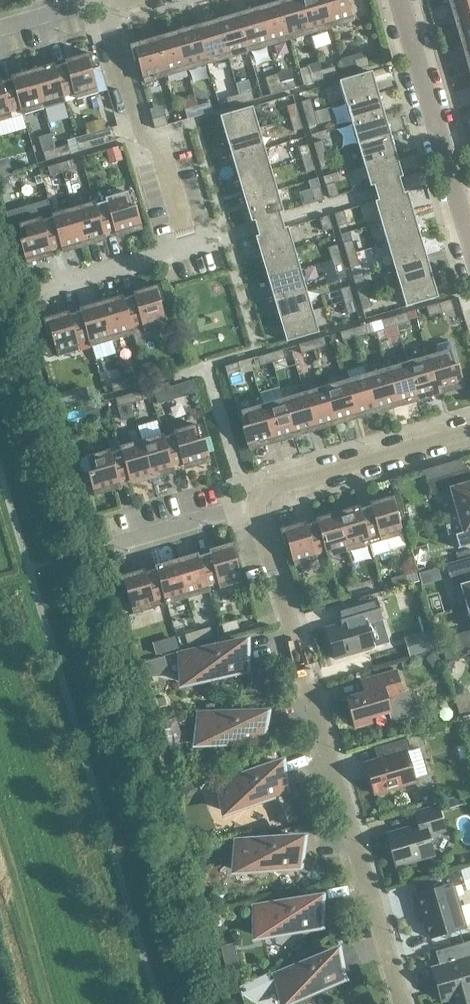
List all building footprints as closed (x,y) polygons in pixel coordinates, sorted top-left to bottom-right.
[(301,0),(285,0),(279,2),(290,40),(311,34),(301,0)] [(311,34),(332,28),(323,0),(301,0),(311,34)] [(332,28),(353,22),(347,0),(323,0),(332,28)] [(449,3),(456,25),(469,21),(469,0),(459,0),(449,3)] [(258,8),(269,46),(290,40),(279,2),(258,8)] [(269,46),(258,8),(237,14),(249,53),(269,46)] [(217,20),(228,59),(249,53),(237,14),(217,20)] [(228,59),(217,20),(196,26),(207,65),(228,59)] [(456,25),(462,45),(469,43),(469,21),(456,25)] [(207,65),(196,26),(175,32),(186,71),(207,65)] [(186,71),(175,32),(154,38),(166,77),(186,71)] [(130,46),(135,62),(138,61),(144,83),(166,77),(154,38),(130,46)] [(462,45),(468,66),(469,66),(469,43),(462,45)] [(64,61),(65,64),(54,67),(54,64),(53,64),(64,103),(65,103),(63,97),(74,94),(76,99),(98,93),(91,70),(94,70),(90,53),(64,61)] [(354,61),(357,70),(370,66),(367,57),(354,61)] [(32,70),(44,109),(64,103),(53,64),(32,70)] [(334,66),(322,70),(324,79),(337,76),(334,66)] [(11,76),(23,115),(44,109),(32,70),(11,76)] [(309,74),(312,83),(324,79),(322,70),(309,74)] [(371,72),(340,81),(346,103),(378,93),(371,72)] [(283,92),(280,82),(278,74),(265,78),(270,95),(283,92)] [(11,118),(10,112),(20,109),(22,115),(23,115),(11,76),(11,77),(12,80),(1,83),(0,80),(0,122),(11,118)] [(293,78),(280,82),(283,92),(296,88),(293,78)] [(251,91),(239,94),(241,104),(254,100),(251,91)] [(378,93),(346,103),(352,124),(384,114),(378,93)] [(226,98),(229,108),(241,104),(239,94),(226,98)] [(310,99),(301,102),(305,115),(314,112),(310,99)] [(210,103),(197,106),(200,116),(213,112),(210,103)] [(299,117),(296,104),(286,107),(290,119),(299,117)] [(197,106),(184,110),(187,120),(200,116),(197,106)] [(226,138),(258,129),(252,107),(220,117),(226,138)] [(318,125),(314,112),(305,115),(308,128),(318,125)] [(384,114),(352,124),(358,144),(390,135),(384,114)] [(165,116),(152,120),(155,129),(168,125),(165,116)] [(299,117),(290,119),(294,132),(303,129),(299,117)] [(75,139),(79,152),(115,141),(112,128),(75,139)] [(258,129),(226,138),(233,159),(264,149),(258,129)] [(390,135),(358,144),(364,165),(396,156),(390,135)] [(313,144),(317,156),(326,154),(323,141),(313,144)] [(56,149),(58,158),(71,154),(68,145),(56,149)] [(312,158),(308,145),(298,148),(302,161),(312,158)] [(117,147),(106,150),(109,164),(122,160),(118,147),(117,147)] [(43,152),(46,162),(58,158),(56,149),(43,152)] [(264,149),(233,159),(239,180),(270,170),(264,149)] [(330,166),(326,154),(317,156),(321,169),(330,166)] [(396,156),(364,165),(371,186),(375,185),(378,193),(400,186),(397,179),(402,177),(396,156)] [(312,158),(302,161),(306,174),(315,171),(312,158)] [(60,164),(63,173),(75,169),(73,160),(60,164)] [(60,164),(47,168),(50,177),(63,173),(60,164)] [(270,170),(239,180),(245,200),(277,191),(270,170)] [(326,185),(329,199),(339,196),(335,183),(326,185)] [(380,200),(375,202),(381,223),(413,214),(407,193),(402,194),(400,186),(378,193),(380,200)] [(311,190),(315,203),(324,200),(320,187),(311,190)] [(257,228),(281,221),(278,214),(283,212),(277,191),(245,200),(251,222),(255,221),(257,228)] [(142,230),(135,207),(132,208),(127,192),(105,199),(106,202),(95,205),(94,202),(104,236),(104,235),(115,232),(115,233),(121,231),(122,236),(142,230)] [(104,236),(94,202),(73,208),(84,247),(100,242),(99,238),(104,236)] [(84,247),(73,208),(52,214),(62,248),(67,247),(69,251),(84,247)] [(334,214),(338,227),(347,224),(343,211),(334,214)] [(62,248),(52,214),(52,215),(53,218),(42,221),(41,218),(19,224),(23,240),(20,241),(27,264),(46,258),(45,253),(51,252),(50,250),(61,247),(61,249),(62,248)] [(413,214),(381,223),(388,244),(419,235),(413,214)] [(328,216),(319,218),(323,231),(332,229),(328,216)] [(262,259),(294,249),(287,228),(283,229),(281,221),(257,228),(259,236),(256,237),(262,259)] [(419,235),(388,244),(394,265),(425,255),(419,235)] [(352,241),(343,243),(346,256),(356,253),(352,241)] [(337,245),(328,248),(332,261),(341,258),(337,245)] [(294,249),(262,259),(268,279),(300,270),(294,249)] [(215,250),(206,254),(213,269),(222,265),(215,250)] [(346,256),(350,269),(360,266),(356,253),(346,256)] [(394,265),(400,286),(431,276),(425,255),(394,265)] [(341,258),(332,261),(335,273),(345,270),(341,258)] [(300,270),(268,279),(274,300),(306,291),(300,270)] [(400,286),(406,307),(438,298),(431,276),(400,286)] [(359,298),(368,295),(364,282),(355,285),(359,298)] [(158,285),(142,290),(143,293),(123,299),(122,296),(121,296),(133,335),(136,345),(143,343),(152,336),(150,330),(166,325),(160,302),(163,301),(158,285)] [(349,287),(340,289),(344,302),(353,299),(349,287)] [(306,291),(274,300),(280,321),(312,311),(306,291)] [(368,295),(359,298),(362,310),(372,308),(368,295)] [(133,335),(121,296),(101,302),(112,341),(133,335)] [(353,299),(344,302),(348,315),(357,312),(353,299)] [(112,341),(101,302),(80,308),(91,347),(112,341)] [(439,304),(426,308),(429,317),(442,313),(439,304)] [(60,318),(59,314),(30,323),(36,342),(43,340),(42,337),(51,334),(58,357),(80,350),(78,344),(89,341),(91,347),(80,308),(79,309),(80,312),(69,315),(60,318)] [(280,321),(287,342),(318,333),(312,311),(280,321)] [(394,317),(397,326),(410,323),(407,313),(394,317)] [(384,330),(397,326),(394,317),(381,321),(384,330)] [(368,335),(365,325),(353,329),(355,339),(368,335)] [(343,342),(355,339),(353,329),(340,333),(343,342)] [(311,341),(314,351),(327,347),(324,338),(311,341)] [(301,354),(314,351),(311,341),(298,345),(301,354)] [(437,354),(428,356),(438,390),(443,389),(445,393),(464,388),(450,341),(435,346),(437,354)] [(282,350),(270,353),(272,363),(285,359),(282,350)] [(260,367),(272,363),(270,353),(257,357),(260,367)] [(438,390),(428,356),(407,362),(419,401),(434,396),(433,392),(438,390)] [(387,368),(397,402),(402,401),(403,405),(419,401),(407,362),(387,368)] [(238,363),(224,367),(227,376),(240,372),(238,363)] [(397,402),(387,368),(366,375),(377,413),(393,408),(392,404),(397,402)] [(377,413),(366,375),(345,381),(355,415),(360,413),(362,418),(377,413)] [(136,376),(123,380),(126,389),(139,385),(136,376)] [(123,380),(111,384),(113,393),(126,389),(123,380)] [(355,415),(345,381),(324,387),(336,425),(351,421),(350,416),(355,415)] [(336,425),(324,387),(304,393),(314,427),(319,425),(320,430),(336,425)] [(143,400),(141,391),(128,395),(131,404),(143,400)] [(314,427),(304,393),(283,399),(294,437),(310,433),(309,428),(314,427)] [(118,408),(131,404),(128,395),(115,398),(118,408)] [(294,437),(283,399),(262,405),(272,439),(277,437),(279,442),(294,437)] [(96,403),(83,406),(86,419),(100,416),(96,403)] [(262,405),(241,411),(245,427),(242,427),(249,451),(268,445),(267,440),(272,439),(262,405)] [(162,435),(172,468),(173,468),(172,467),(183,464),(183,465),(189,463),(190,468),(210,462),(203,439),(200,440),(195,425),(173,431),(174,434),(163,437),(162,434),(162,435)] [(172,468),(162,435),(141,441),(152,479),(168,475),(167,470),(172,468)] [(152,479),(141,441),(120,447),(130,481),(135,479),(137,484),(152,479)] [(130,481),(120,447),(121,450),(110,453),(109,450),(87,456),(91,472),(88,473),(95,496),(114,490),(113,486),(119,484),(119,483),(129,480),(130,481)] [(424,471),(422,471),(422,472),(424,472),(427,482),(425,482),(426,484),(427,483),(431,496),(451,490),(457,511),(469,507),(469,479),(468,471),(469,471),(469,469),(450,475),(447,464),(424,471)] [(400,512),(395,496),(379,500),(380,503),(360,509),(359,506),(358,506),(370,545),(373,557),(389,552),(386,540),(403,535),(396,513),(400,512)] [(337,512),(349,551),(370,545),(358,506),(337,512)] [(455,535),(459,547),(457,548),(458,549),(469,545),(469,507),(457,511),(449,513),(455,535)] [(317,518),(328,557),(349,551),(337,512),(317,518)] [(280,529),(285,545),(288,544),(294,567),(317,560),(315,555),(326,551),(327,557),(328,557),(317,518),(316,519),(317,522),(297,528),(296,525),(280,529)] [(235,560),(238,559),(234,543),(217,548),(218,551),(199,557),(198,553),(197,554),(208,592),(209,592),(207,586),(218,583),(220,589),(242,582),(235,560)] [(176,560),(188,598),(208,592),(197,554),(176,560)] [(450,577),(453,589),(462,587),(468,608),(469,607),(469,557),(444,565),(445,566),(446,566),(450,577)] [(155,566),(167,604),(188,598),(176,560),(155,566)] [(135,572),(119,577),(124,593),(127,592),(133,614),(155,608),(154,602),(164,599),(166,605),(167,604),(155,566),(156,569),(145,572),(136,575),(135,572)] [(393,586),(406,582),(403,573),(390,577),(393,586)] [(371,580),(359,584),(361,593),(374,589),(371,580)] [(346,587),(349,597),(361,593),(359,584),(346,587)] [(439,593),(424,595),(426,607),(441,605),(439,593)] [(353,620),(326,628),(335,660),(373,648),(366,624),(382,619),(376,598),(349,606),(353,620)] [(320,622),(341,613),(337,604),(316,613),(320,622)] [(222,625),(224,633),(241,629),(238,620),(222,625)] [(213,637),(210,627),(197,631),(200,640),(213,637)] [(200,640),(197,631),(184,635),(187,644),(200,640)] [(454,635),(458,648),(456,648),(457,650),(469,646),(469,631),(454,635)] [(185,684),(204,679),(204,681),(207,681),(210,681),(212,680),(215,679),(217,678),(219,676),(221,674),(249,667),(243,642),(178,658),(185,684)] [(440,660),(432,652),(426,658),(433,666),(440,660)] [(444,654),(446,660),(454,657),(452,652),(444,654)] [(144,665),(148,679),(168,673),(164,659),(144,665)] [(373,691),(346,698),(355,728),(371,723),(370,718),(389,712),(392,720),(408,715),(412,709),(407,692),(402,693),(396,671),(369,679),(373,691)] [(254,697),(265,699),(267,689),(256,687),(254,697)] [(155,699),(158,708),(166,705),(163,697),(155,699)] [(263,713),(197,717),(199,744),(218,743),(219,745),(221,745),(224,745),(226,745),(229,745),(232,744),(234,743),(236,741),(265,739),(263,713)] [(175,718),(160,723),(168,751),(184,747),(175,718)] [(365,763),(374,794),(415,782),(406,752),(410,751),(407,739),(384,746),(387,757),(365,763)] [(279,763),(217,788),(226,812),(245,805),(246,807),(248,807),(251,806),(253,805),(256,804),(258,802),(260,800),(262,798),(288,788),(279,763)] [(459,796),(446,800),(448,809),(461,805),(459,796)] [(445,830),(438,806),(414,813),(418,827),(393,834),(393,832),(384,835),(388,848),(390,847),(395,865),(434,854),(429,840),(432,834),(445,830)] [(274,867),(303,864),(300,838),(234,845),(236,871),(256,869),(256,871),(259,872),(262,872),(264,871),(267,871),(269,870),(272,869),(274,867)] [(413,896),(420,922),(425,921),(424,923),(424,924),(423,926),(424,928),(424,930),(425,931),(425,933),(427,934),(428,935),(430,936),(430,938),(467,928),(460,905),(454,907),(452,900),(457,898),(453,887),(464,884),(460,870),(413,884),(416,894),(413,896)] [(318,898),(253,911),(258,937),(277,933),(278,935),(280,935),(283,935),(285,934),(288,933),(290,932),(293,931),(295,929),(323,924),(318,898)] [(219,912),(210,914),(215,938),(224,936),(219,912)] [(451,1003),(469,1003),(469,942),(435,952),(439,966),(432,968),(442,1002),(443,1002),(443,1000),(449,998),(451,1003)] [(274,979),(270,981),(267,974),(239,987),(244,1003),(272,1003),(268,995),(279,990),(285,1003),(303,995),(304,997),(307,997),(309,996),(312,994),(314,993),(316,991),(318,990),(319,987),(345,975),(334,951),(274,979)]
